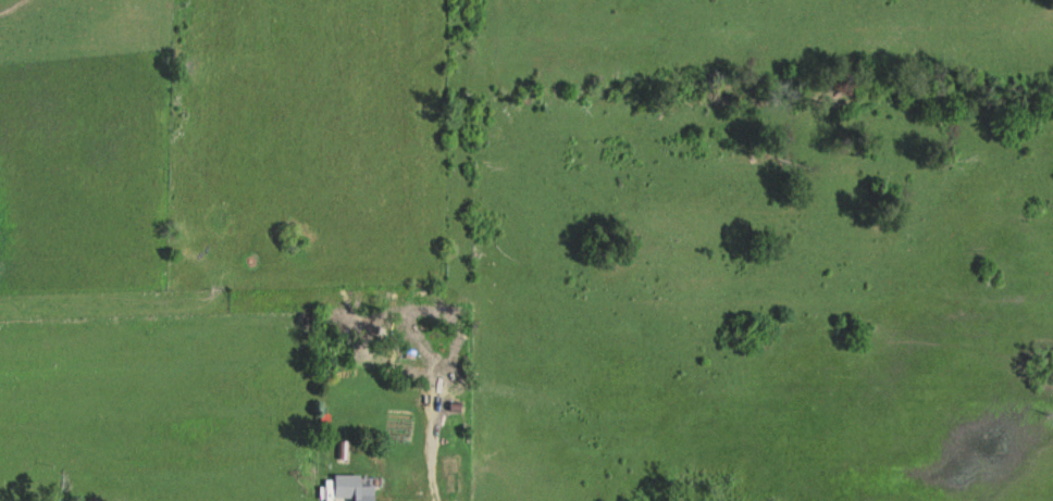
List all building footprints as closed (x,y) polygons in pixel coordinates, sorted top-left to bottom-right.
[(349,440),(339,440),(339,458),(348,458),(349,440)] [(376,484),(362,484),(362,473),(336,474),(336,497),(356,496),(356,500),(376,500),(376,484)]
